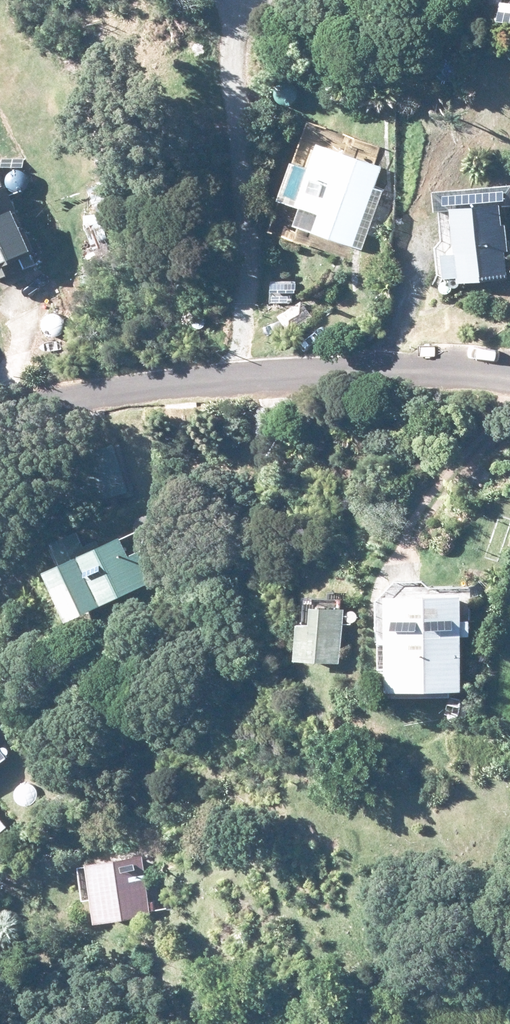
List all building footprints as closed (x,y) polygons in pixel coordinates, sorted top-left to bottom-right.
[(498,27),(509,29),(509,3),(503,2),(498,27)] [(493,101),(509,101),(509,91),(492,92),(493,101)] [(488,115),(489,134),(504,134),(502,114),(488,115)] [(322,146),(300,210),(322,218),(316,235),(358,249),(387,169),(322,146)] [(0,282),(28,272),(25,266),(31,263),(30,260),(40,256),(12,188),(0,193),(0,281),(0,282)] [(502,280),(494,204),(444,210),(448,254),(435,256),(438,281),(452,279),(453,285),(502,280)] [(275,302),(296,301),(296,281),(275,282),(275,302)] [(78,487),(83,505),(131,489),(117,443),(92,450),(78,487)] [(53,565),(75,615),(160,577),(147,549),(136,553),(128,535),(100,546),(90,526),(58,539),(66,560),(53,565)] [(394,590),(396,686),(473,687),(471,589),(394,590)] [(307,621),(304,656),(345,659),(350,604),(320,602),(319,622),(307,621)] [(13,755),(0,737),(0,765),(13,755)] [(0,814),(0,837),(11,827),(0,814)] [(96,860),(104,921),(156,913),(148,853),(96,860)]
